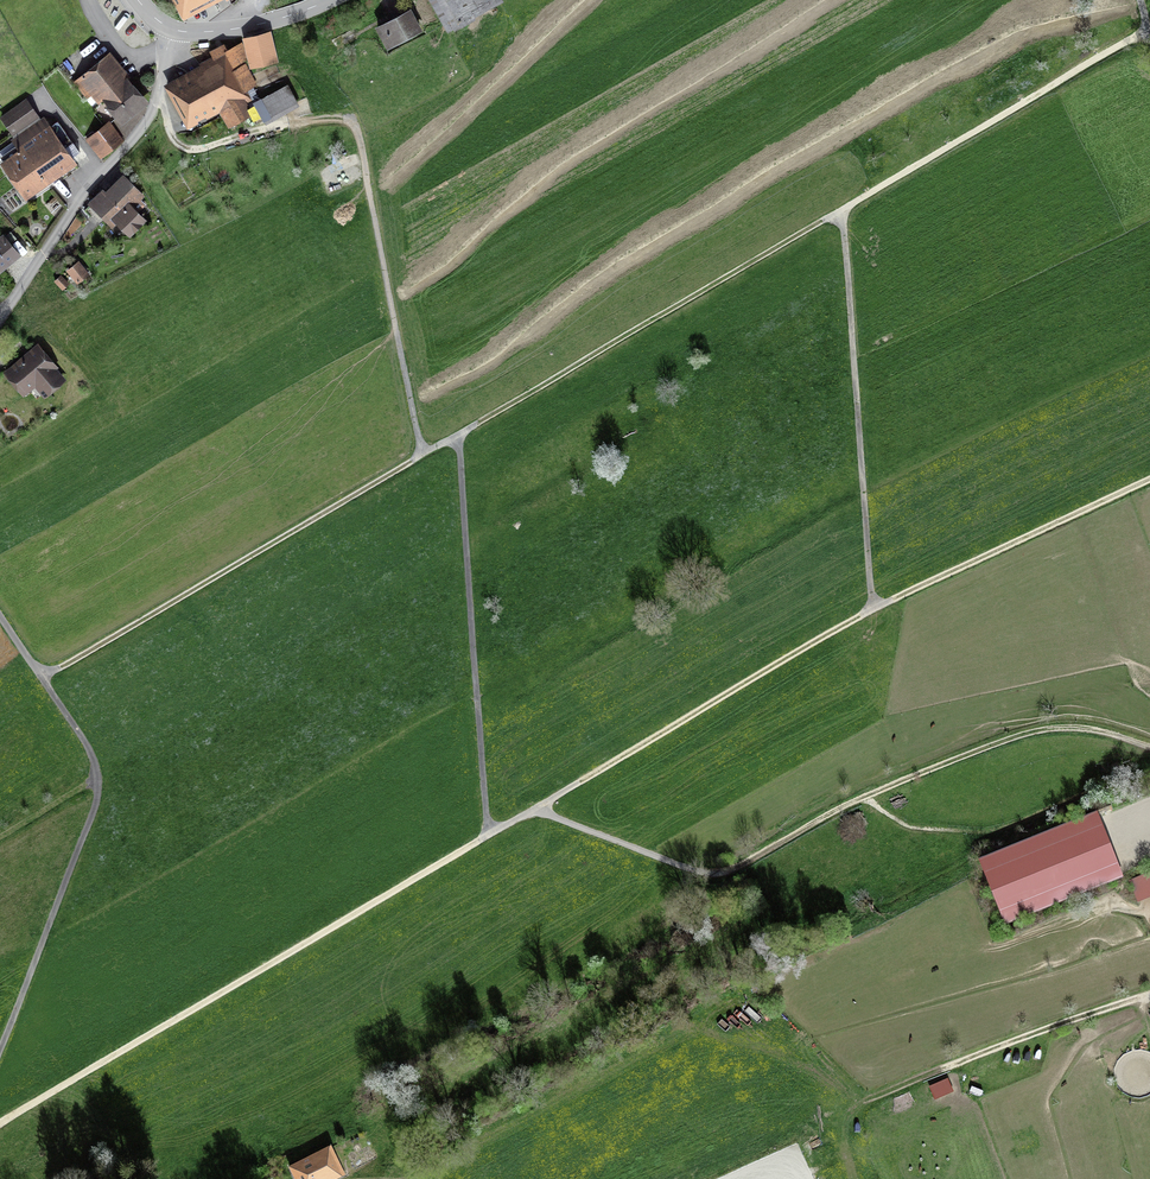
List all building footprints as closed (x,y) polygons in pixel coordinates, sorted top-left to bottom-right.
[(183,19),(219,0),(173,0),(183,19)] [(504,1),(503,0),(430,0),(447,32),(504,1)] [(421,30),(411,11),(379,27),(389,47),(421,30)] [(251,68),(278,62),(271,32),(244,38),(251,68)] [(246,62),(248,61),(241,41),(228,50),(224,44),(211,52),(218,65),(174,90),(191,122),(219,107),(230,127),(251,115),(245,104),(252,100),(248,90),(257,85),(246,62)] [(88,97),(96,91),(123,122),(144,103),(105,58),(76,83),(88,97)] [(289,87),(257,105),(265,120),(297,102),(289,87)] [(13,133),(37,116),(26,99),(1,116),(13,133)] [(75,160),(46,119),(0,151),(0,156),(26,194),(75,160)] [(118,144),(103,126),(86,140),(101,158),(118,144)] [(103,187),(87,203),(113,228),(117,224),(130,236),(147,219),(140,212),(147,204),(142,199),(146,195),(123,172),(105,190),(103,187)] [(19,254),(4,237),(0,240),(0,270),(19,254)] [(77,284),(90,274),(78,259),(65,269),(77,284)] [(54,281),(62,290),(70,284),(61,274),(54,281)] [(43,358),(36,350),(9,372),(24,391),(38,379),(48,392),(62,380),(52,368),(54,366),(46,356),(43,358)] [(1005,927),(1124,878),(1097,813),(978,861),(1005,927)] [(1149,898),(1149,872),(1128,881),(1138,903),(1149,898)] [(302,1178),(324,1178),(341,1170),(333,1153),(298,1171),(302,1178)]
